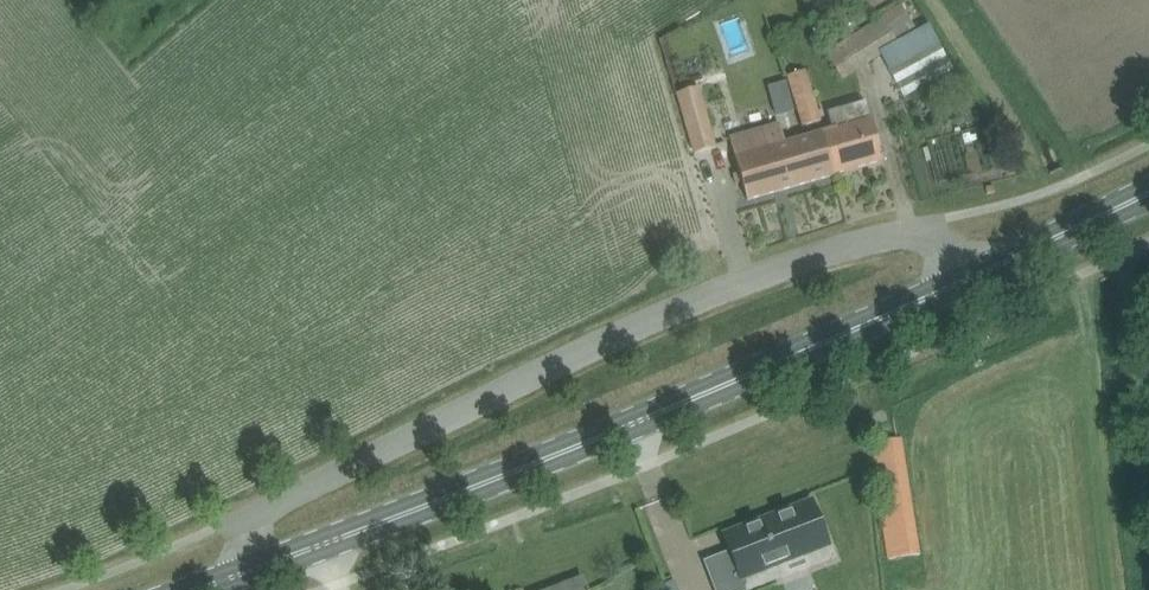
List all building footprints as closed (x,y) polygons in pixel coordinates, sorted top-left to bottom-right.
[(842,78),(898,43),(914,33),(906,21),(897,6),(827,53),(842,78)] [(822,120),(816,104),(805,70),(788,76),(803,126),(822,120)] [(694,154),(695,154),(716,148),(699,88),(677,94),(694,154)] [(833,130),(814,135),(819,146),(823,144),(835,174),(883,160),(872,119),(871,119),(866,102),(828,112),(833,130)] [(835,174),(823,144),(819,146),(814,135),(810,137),(784,144),(779,125),(731,138),(749,199),(835,174)] [(930,170),(950,168),(946,137),(926,139),(930,170)] [(872,443),(875,466),(889,559),(918,553),(901,438),(872,443)] [(830,546),(812,500),(724,534),(742,580),(830,546)] [(583,578),(553,589),(588,589),(583,578)]
